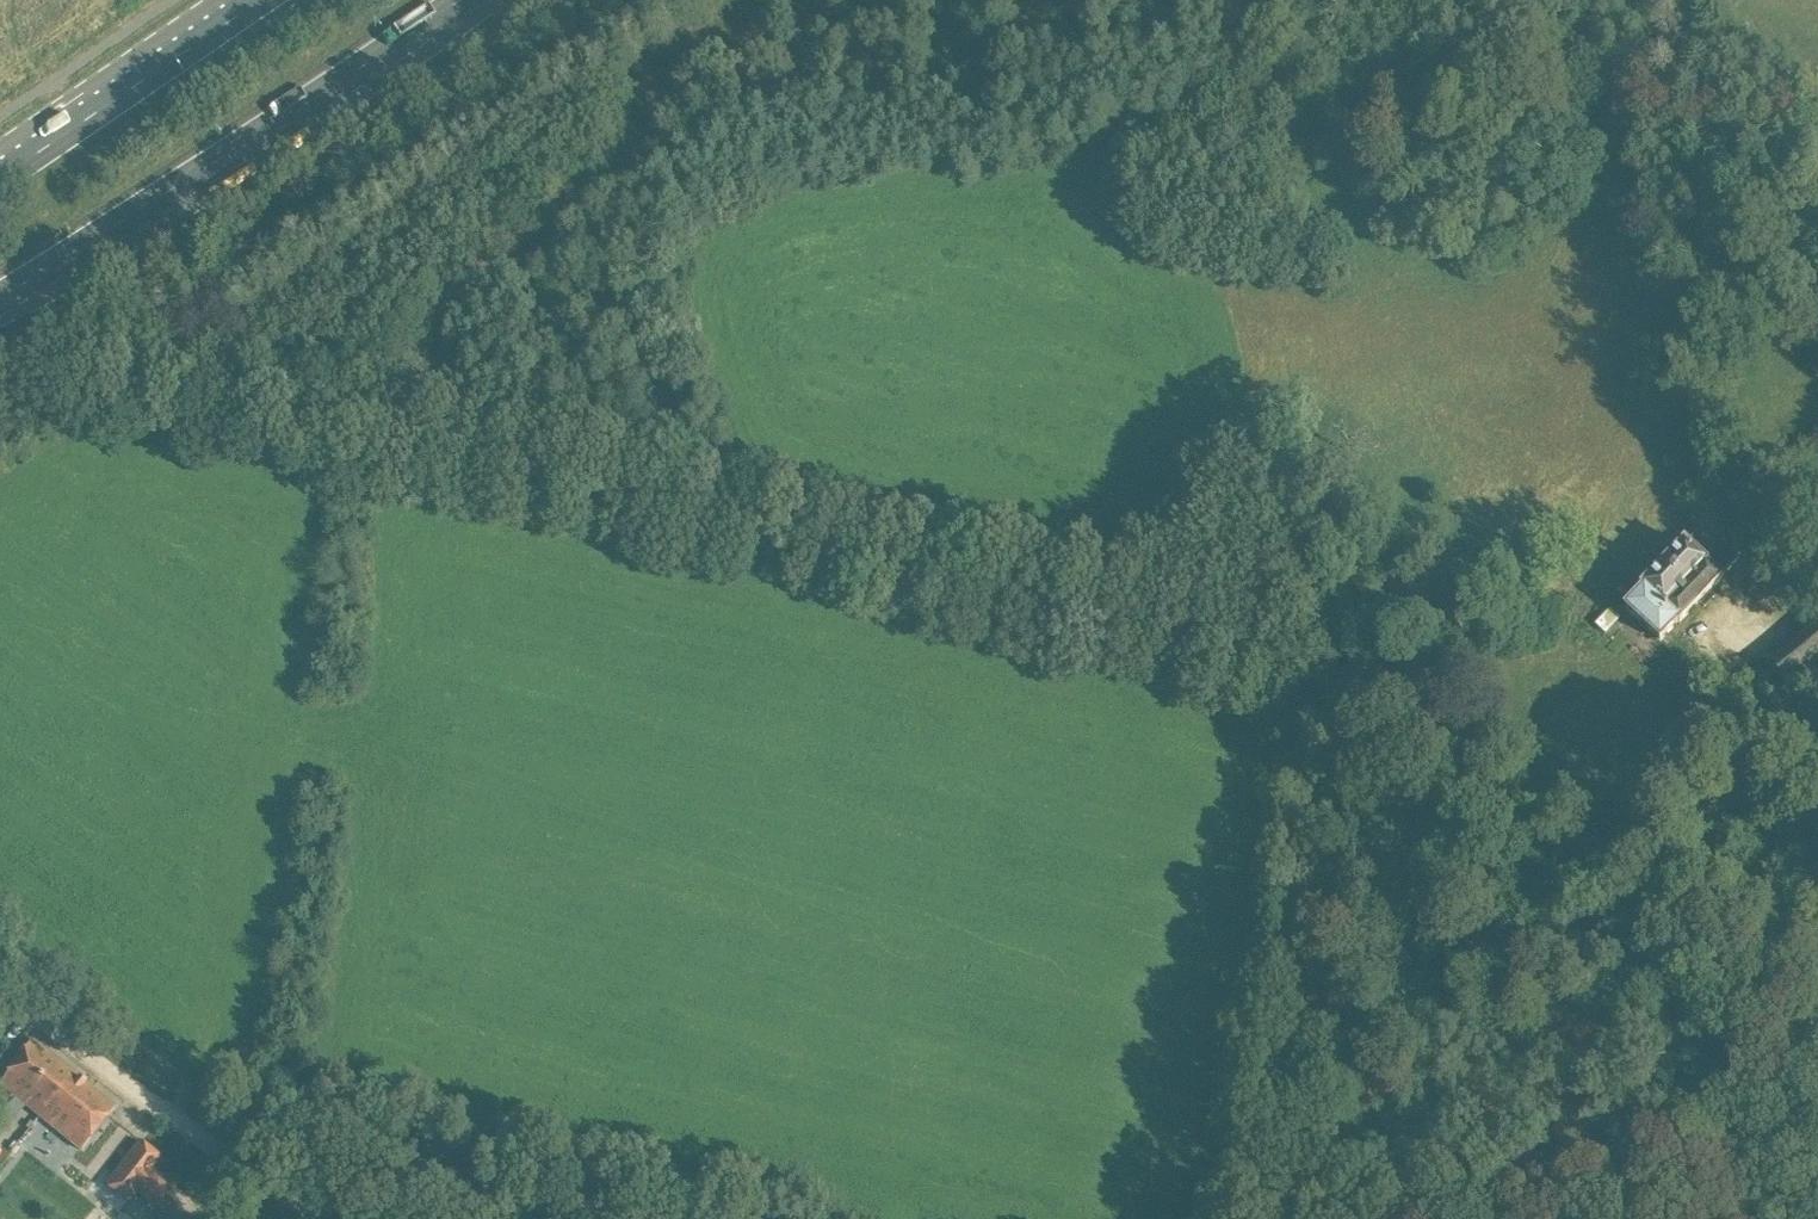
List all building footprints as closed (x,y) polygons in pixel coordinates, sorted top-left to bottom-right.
[(1628,609),(1661,641),(1739,560),(1725,545),(1726,545),(1705,525),(1687,545),(1686,544),(1645,589),(1646,590),(1628,609)] [(1788,686),(1817,662),(1817,618),(1766,660),(1788,686)] [(48,1122),(39,1135),(47,1140),(55,1128),(81,1149),(115,1107),(57,1060),(58,1060),(32,1039),(0,1084),(48,1122)] [(191,1165),(150,1132),(114,1176),(155,1210),(191,1165)]
